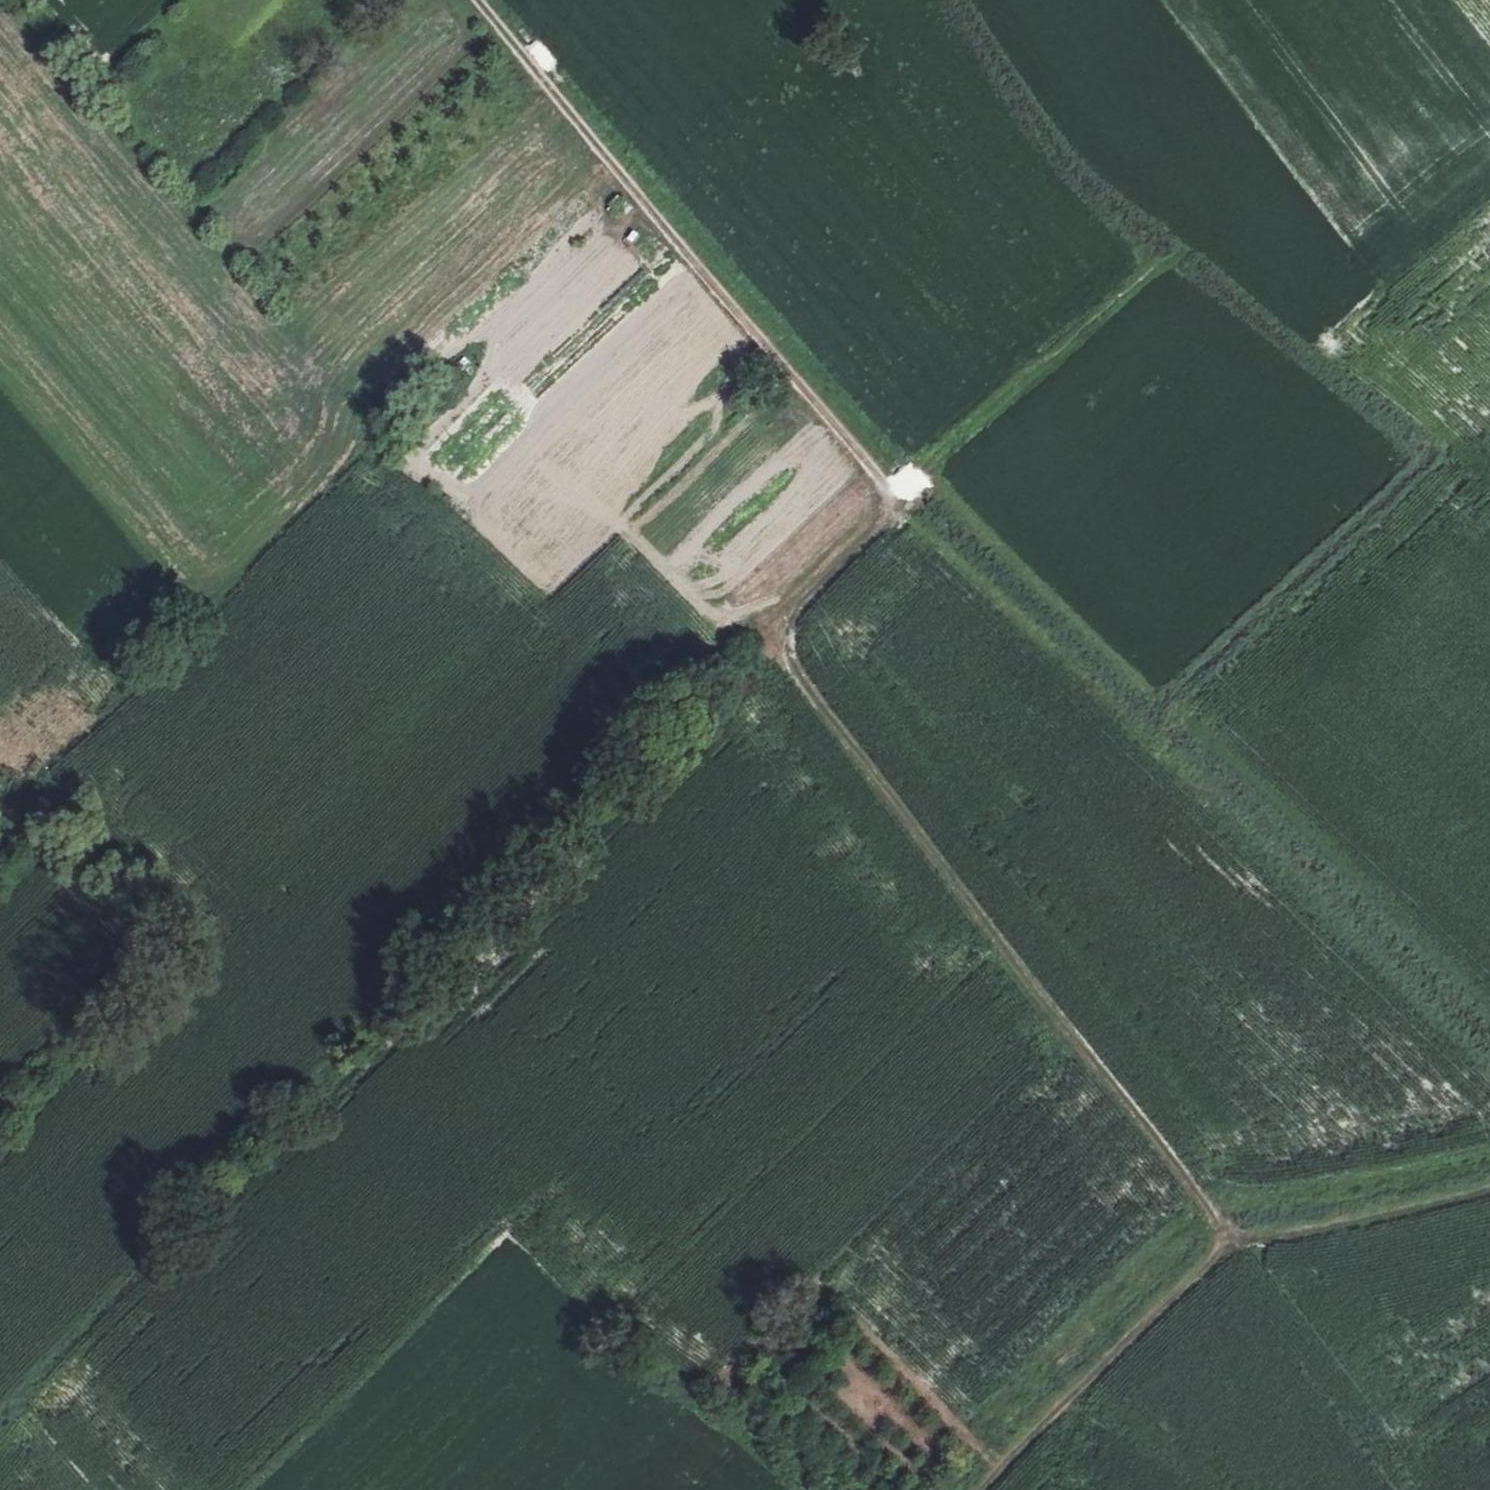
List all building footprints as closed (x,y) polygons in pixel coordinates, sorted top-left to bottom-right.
[(631,208),(620,198),(612,207),(622,217),(631,208)] [(766,392),(755,381),(746,389),(758,400),(766,392)]
